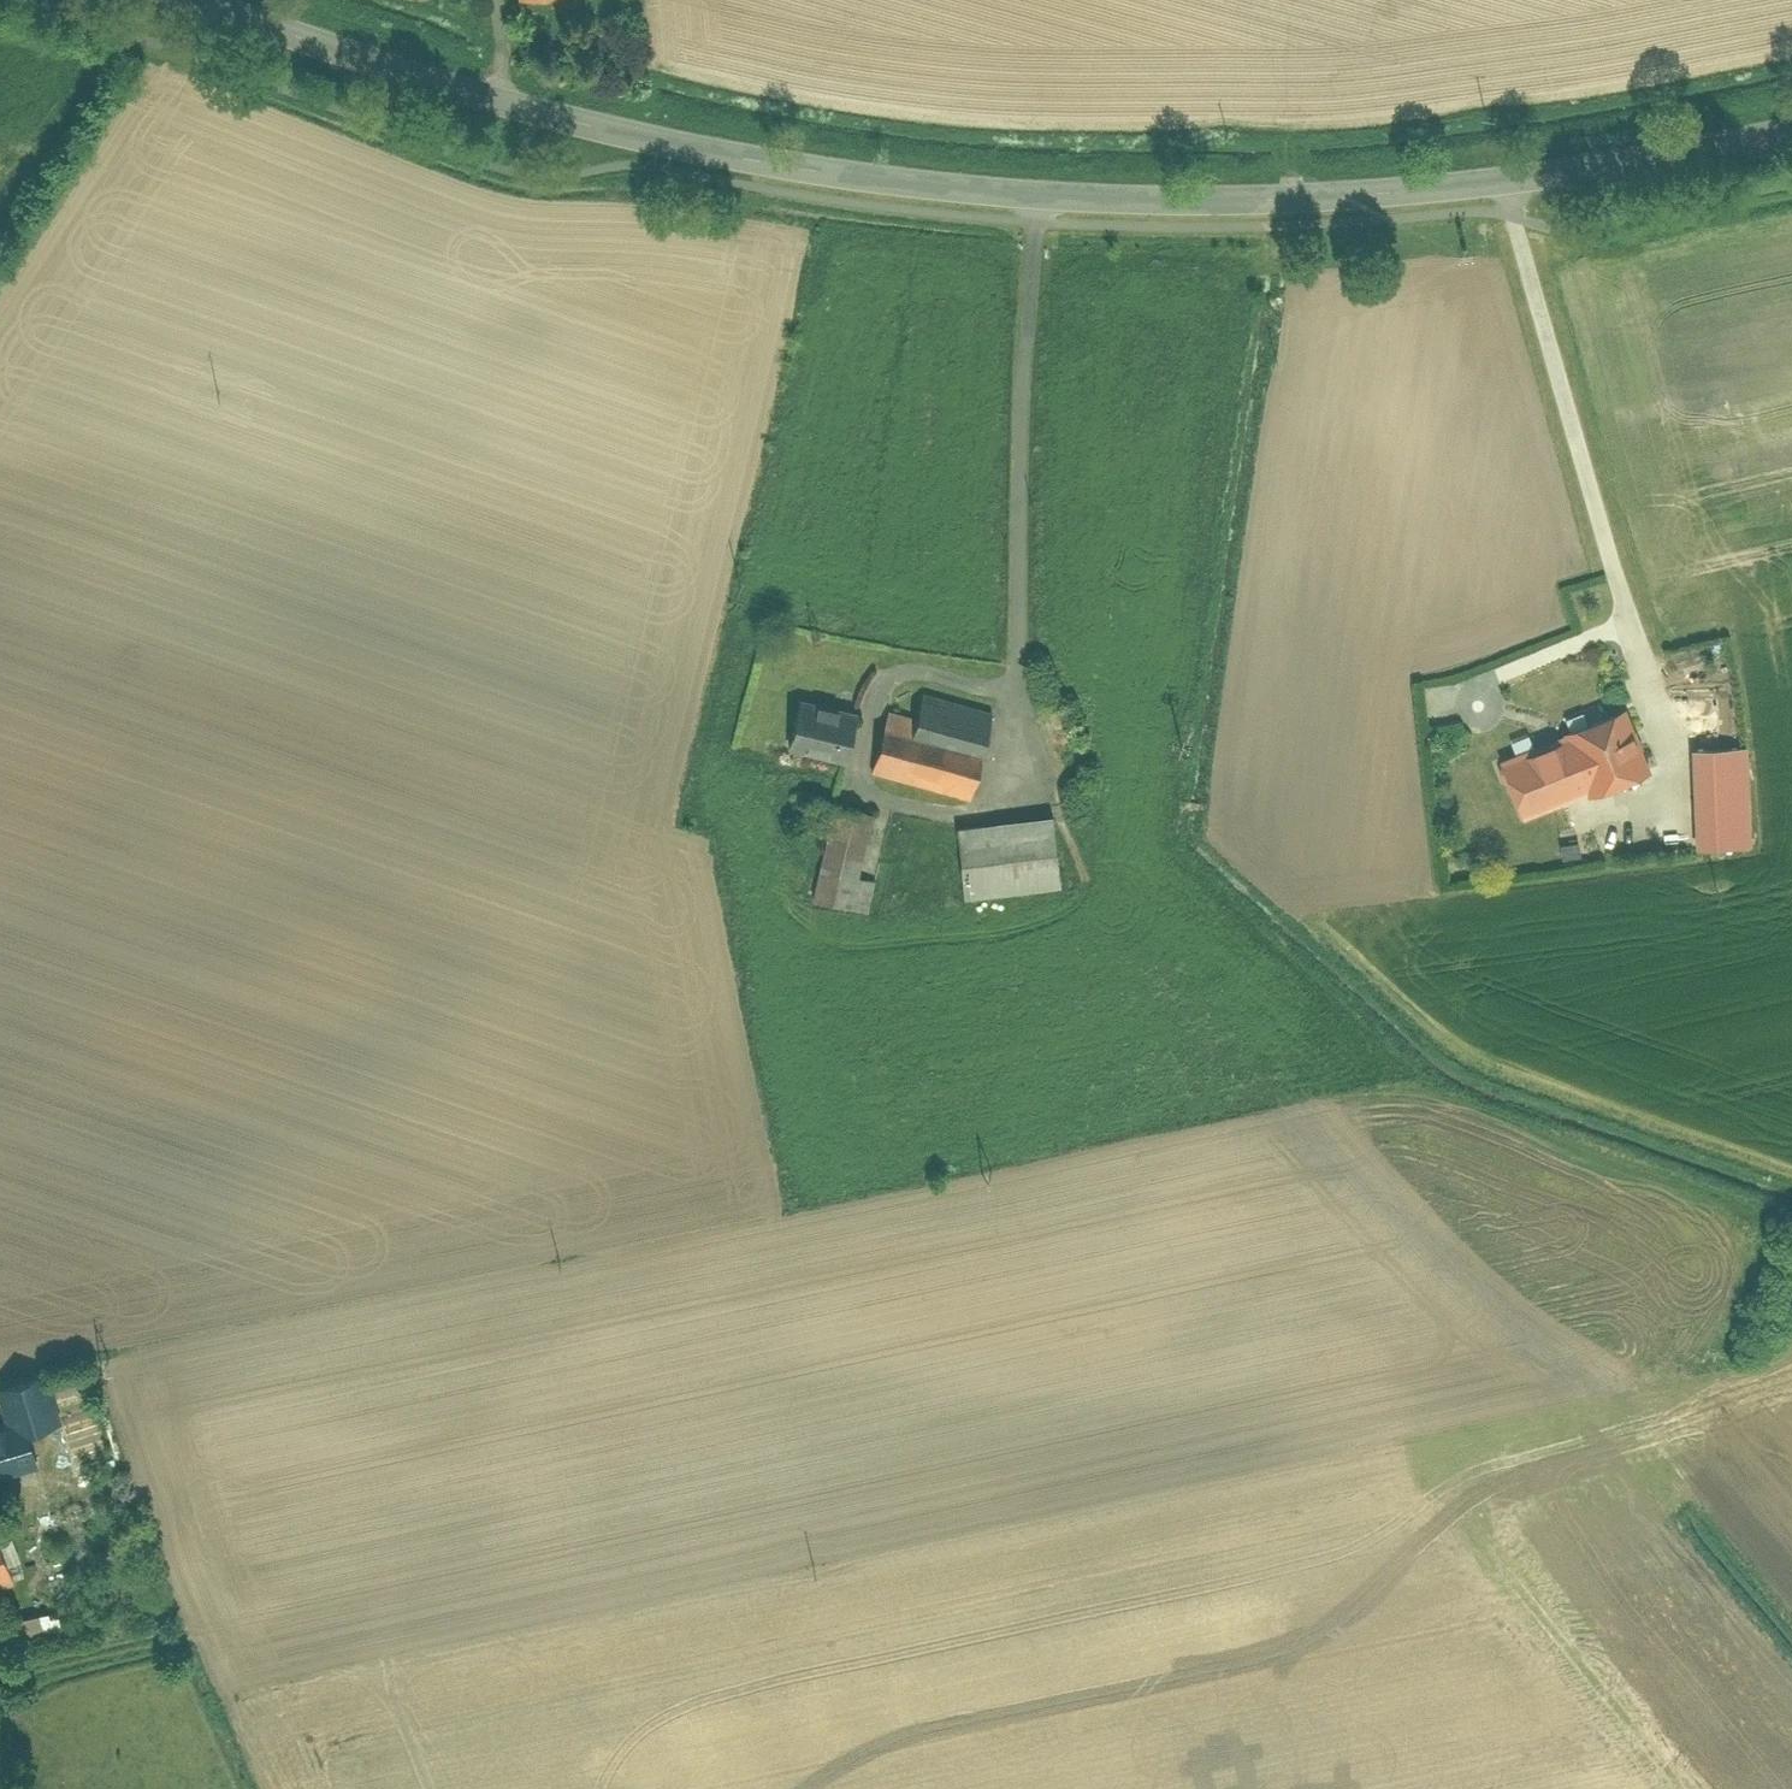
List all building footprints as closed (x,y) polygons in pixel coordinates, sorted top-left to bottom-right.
[(792,688),(777,741),(844,761),(859,708),(792,688)] [(878,705),(863,764),(968,791),(989,708),(916,690),(910,713),(878,705)] [(1491,768),(1515,823),(1645,767),(1621,711),(1491,768)] [(1739,751),(1683,753),(1686,847),(1742,845),(1739,751)] [(878,807),(825,796),(805,890),(858,901),(878,807)] [(1054,810),(953,823),(960,883),(1062,869),(1054,810)] [(45,1380),(50,1397),(86,1387),(81,1369),(45,1380)] [(46,1477),(20,1383),(0,1389),(0,1490),(46,1477)] [(15,1577),(3,1544),(0,1546),(0,1583),(15,1577)] [(11,1620),(15,1640),(46,1634),(41,1614),(11,1620)]
